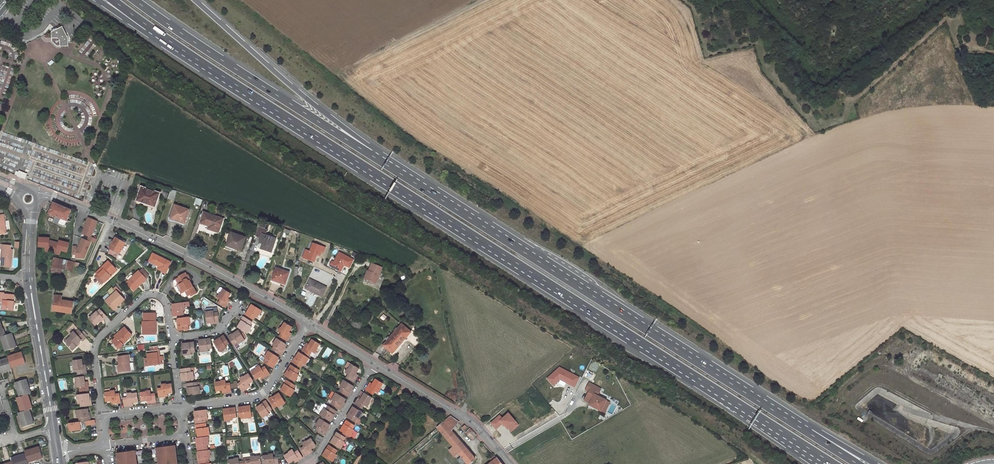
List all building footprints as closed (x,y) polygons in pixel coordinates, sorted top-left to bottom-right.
[(68,47),(68,38),(62,27),(51,32),(51,38),(57,38),(60,40),(60,46),(68,47)] [(155,207),(160,193),(141,187),(137,201),(155,207)] [(64,227),(72,210),(54,203),(50,213),(57,217),(54,223),(64,227)] [(184,223),(188,210),(175,206),(171,219),(184,223)] [(223,219),(203,212),(200,223),(208,226),(210,226),(209,230),(219,233),(223,219)] [(89,218),(83,234),(90,237),(89,241),(92,242),(97,244),(98,240),(92,238),(98,222),(89,218)] [(271,253),(276,238),(265,235),(267,230),(259,227),(256,236),(261,238),(260,243),(259,249),(262,250),(271,253)] [(245,237),(231,232),(226,248),(235,251),(236,249),(241,251),(245,237)] [(51,238),(39,237),(39,248),(45,248),(45,252),(60,256),(62,252),(68,253),(71,243),(60,240),(59,242),(51,240),(51,238)] [(125,243),(116,238),(109,248),(111,249),(108,253),(117,258),(125,243)] [(92,242),(89,241),(83,239),(79,249),(78,249),(78,247),(74,247),(73,255),(77,255),(77,259),(81,259),(82,256),(87,257),(92,242)] [(305,249),(302,258),(315,262),(317,255),(320,256),(322,252),(324,253),(326,247),(313,242),(309,251),(305,249)] [(3,258),(3,262),(2,267),(10,268),(12,250),(9,250),(10,246),(1,246),(0,250),(1,250),(1,258),(3,258)] [(332,261),(329,266),(341,272),(344,266),(350,268),(354,260),(339,252),(334,261),(332,261)] [(157,270),(164,274),(170,264),(151,255),(147,262),(155,266),(156,265),(158,266),(157,270)] [(74,266),(79,267),(80,263),(54,258),(51,272),(61,274),(63,269),(73,271),(74,266)] [(104,268),(98,274),(98,275),(96,277),(102,284),(105,281),(105,282),(111,275),(110,274),(116,269),(109,261),(103,267),(104,268)] [(370,272),(367,280),(376,284),(382,268),(372,263),(369,271),(370,272)] [(289,273),(276,268),(272,280),(285,284),(289,273)] [(142,269),(137,274),(143,282),(149,276),(142,269)] [(136,274),(124,286),(132,294),(144,282),(143,282),(137,274),(136,274)] [(196,295),(189,282),(190,281),(187,276),(186,277),(185,274),(178,278),(179,278),(175,280),(177,284),(179,283),(179,285),(176,287),(179,292),(181,291),(183,294),(185,292),(187,297),(191,295),(192,297),(196,295)] [(305,288),(322,297),(326,287),(310,279),(305,288)] [(226,302),(227,300),(230,295),(223,291),(219,296),(217,299),(220,301),(218,305),(225,309),(228,303),(226,302)] [(113,311),(124,301),(116,292),(105,303),(113,311)] [(14,295),(4,295),(4,293),(0,293),(0,302),(3,302),(3,309),(13,310),(14,295)] [(72,313),(74,302),(61,300),(61,297),(55,296),(53,310),(72,313)] [(184,311),(183,304),(172,305),(173,317),(183,316),(183,311),(184,311)] [(251,304),(245,314),(254,319),(256,315),(258,316),(262,310),(251,304)] [(205,311),(207,325),(218,323),(217,314),(214,314),(213,310),(212,309),(207,309),(205,311)] [(95,327),(99,323),(102,320),(103,321),(107,318),(100,310),(97,313),(96,312),(89,320),(95,327)] [(154,328),(154,323),(155,323),(155,315),(143,315),(144,329),(145,328),(146,336),(151,336),(151,334),(156,334),(155,328),(154,328)] [(354,315),(349,322),(359,331),(364,324),(354,315)] [(244,316),(237,326),(248,333),(252,326),(250,325),(252,322),(244,316)] [(177,320),(178,331),(188,330),(188,326),(189,326),(189,318),(177,320)] [(285,323),(279,332),(282,333),(279,338),(287,342),(290,336),(288,334),(289,332),(292,328),(285,323)] [(411,332),(402,324),(383,345),(393,353),(411,332)] [(118,350),(126,343),(126,342),(131,336),(124,329),(118,334),(120,336),(116,339),(112,342),(118,350)] [(71,338),(66,342),(66,346),(72,352),(76,348),(75,347),(80,341),(82,343),(86,338),(78,330),(75,334),(74,333),(69,337),(71,338)] [(228,336),(234,344),(237,342),(238,344),(244,339),(238,330),(228,336)] [(17,347),(12,333),(5,336),(2,337),(6,351),(17,347)] [(214,341),(220,351),(227,347),(226,345),(229,343),(224,335),(214,341)] [(280,356),(287,345),(277,339),(273,345),(275,346),(272,351),(280,356)] [(198,342),(200,353),(208,352),(208,350),(211,349),(210,340),(198,342)] [(309,346),(307,348),(305,346),(302,352),(309,356),(311,353),(314,354),(319,346),(312,341),(309,346)] [(182,345),(184,357),(191,355),(191,353),(195,353),(193,344),(182,345)] [(148,359),(149,367),(160,365),(159,358),(159,351),(157,351),(157,348),(150,348),(151,352),(147,353),(148,359)] [(26,363),(22,352),(8,357),(9,358),(12,368),(26,363)] [(261,362),(272,369),(278,358),(268,352),(264,359),(261,357),(259,360),(261,362)] [(293,363),(301,369),(304,365),(305,366),(309,360),(299,354),(293,363)] [(118,358),(119,367),(120,373),(131,372),(129,357),(118,358)] [(0,361),(0,373),(12,369),(12,368),(9,358),(0,361)] [(72,361),(74,371),(77,371),(78,376),(86,375),(85,367),(82,368),(82,365),(81,360),(72,361)] [(354,376),(355,374),(358,369),(351,365),(345,373),(348,375),(345,379),(353,383),(356,377),(354,376)] [(249,370),(256,381),(260,378),(262,376),(264,379),(269,375),(265,368),(261,370),(260,368),(258,369),(255,366),(249,370)] [(285,376),(295,383),(299,376),(297,375),(300,372),(291,366),(285,376)] [(560,380),(575,387),(580,377),(559,367),(546,379),(554,387),(560,380)] [(182,382),(194,380),(193,373),(191,373),(190,369),(181,371),(182,382)] [(246,387),(248,385),(253,382),(248,375),(240,381),(242,383),(238,386),(240,388),(243,392),(248,389),(246,387)] [(75,378),(76,388),(79,388),(80,393),(88,392),(87,384),(85,385),(84,382),(84,377),(75,378)] [(31,393),(26,379),(16,382),(20,397),(28,394),(31,393)] [(377,393),(382,385),(375,380),(372,385),(371,387),(368,385),(365,391),(372,395),(374,392),(377,393)] [(291,398),(295,391),(293,390),(295,386),(287,381),(280,391),(291,398)] [(339,392),(347,397),(353,387),(343,381),(339,388),(341,389),(339,392)] [(216,392),(222,392),(225,391),(225,394),(231,393),(231,390),(230,385),(226,385),(226,382),(215,384),(216,392)] [(162,388),(158,388),(158,397),(168,397),(168,393),(173,393),(173,383),(162,384),(162,388)] [(601,389),(589,383),(585,389),(589,391),(584,400),(590,403),(590,402),(594,404),(595,408),(601,411),(601,410),(605,401),(606,400),(597,396),(601,389)] [(200,395),(199,387),(197,387),(197,384),(187,385),(189,396),(200,395)] [(110,401),(113,401),(113,404),(121,403),(119,395),(115,395),(114,392),(104,394),(105,402),(110,401)] [(139,394),(140,402),(146,402),(148,401),(149,404),(156,403),(155,395),(150,395),(149,393),(139,394)] [(32,408),(28,394),(20,397),(17,397),(22,412),(30,409),(32,408)] [(90,406),(89,394),(77,396),(78,403),(80,403),(81,408),(90,406)] [(129,404),(132,404),(138,403),(136,394),(126,396),(127,398),(123,399),(124,407),(130,407),(129,404)] [(339,410),(345,400),(335,394),(331,400),(329,399),(327,402),(339,410)] [(361,399),(360,401),(358,399),(354,405),(361,409),(363,406),(366,407),(371,398),(364,394),(361,399)] [(279,408),(285,404),(279,395),(269,401),(274,409),(278,406),(279,408)] [(601,410),(606,413),(611,403),(605,401),(601,410)] [(256,409),(263,419),(269,415),(268,413),(272,411),(266,403),(256,409)] [(319,411),(322,413),(324,409),(325,410),(328,407),(323,404),(319,411)] [(245,420),(252,419),(251,407),(239,409),(240,418),(244,418),(245,420)] [(320,416),(330,422),(336,412),(328,407),(325,410),(324,409),(322,413),(320,416)] [(353,408),(347,418),(359,425),(361,422),(358,420),(362,414),(353,408)] [(23,427),(34,424),(30,409),(22,412),(19,413),(23,427)] [(80,423),(86,422),(89,421),(88,409),(77,411),(77,419),(80,418),(80,423)] [(224,410),(225,421),(225,422),(233,421),(233,419),(237,418),(236,409),(224,410)] [(195,412),(197,424),(206,423),(206,419),(208,419),(207,411),(195,412)] [(520,425),(508,412),(502,417),(500,414),(490,423),(496,430),(502,425),(503,427),(504,426),(507,429),(509,429),(511,432),(520,425)] [(451,416),(448,419),(455,426),(459,422),(451,416)] [(323,436),(330,425),(319,419),(313,430),(323,436)] [(448,419),(445,422),(452,430),(455,426),(448,419)] [(133,428),(133,420),(121,420),(121,429),(133,428)] [(340,431),(350,437),(354,431),(352,430),(355,426),(346,421),(340,431)] [(476,459),(452,430),(445,422),(437,428),(453,447),(449,450),(455,456),(459,453),(462,457),(458,460),(461,463),(462,463),(466,461),(468,463),(469,463),(476,459)] [(71,432),(81,430),(80,423),(70,424),(71,432)] [(199,438),(210,436),(209,428),(207,429),(207,424),(197,426),(199,438)] [(476,435),(470,428),(466,432),(472,439),(476,435)] [(340,449),(345,442),(343,441),(345,438),(337,433),(331,443),(340,449)] [(209,438),(197,440),(198,451),(208,450),(207,446),(210,446),(209,438)] [(312,438),(303,444),(305,446),(301,448),(305,456),(311,452),(309,450),(311,448),(316,446),(312,438)] [(153,463),(179,463),(178,457),(177,446),(152,450),(153,463)] [(323,456),(332,462),(336,455),(335,455),(337,451),(329,446),(323,456)] [(43,458),(39,447),(25,451),(26,454),(29,462),(43,458)] [(293,450),(284,456),(289,463),(294,460),(296,459),(297,461),(303,458),(298,451),(295,453),(293,450)] [(144,451),(118,454),(119,463),(145,463),(144,451)] [(198,451),(200,463),(209,463),(209,459),(211,459),(210,451),(198,451)] [(12,459),(13,462),(13,463),(29,463),(29,462),(26,454),(12,459)] [(263,457),(264,463),(279,463),(278,458),(274,458),(273,455),(263,457)] [(489,459),(492,462),(494,463),(502,463),(494,455),(489,459)]
